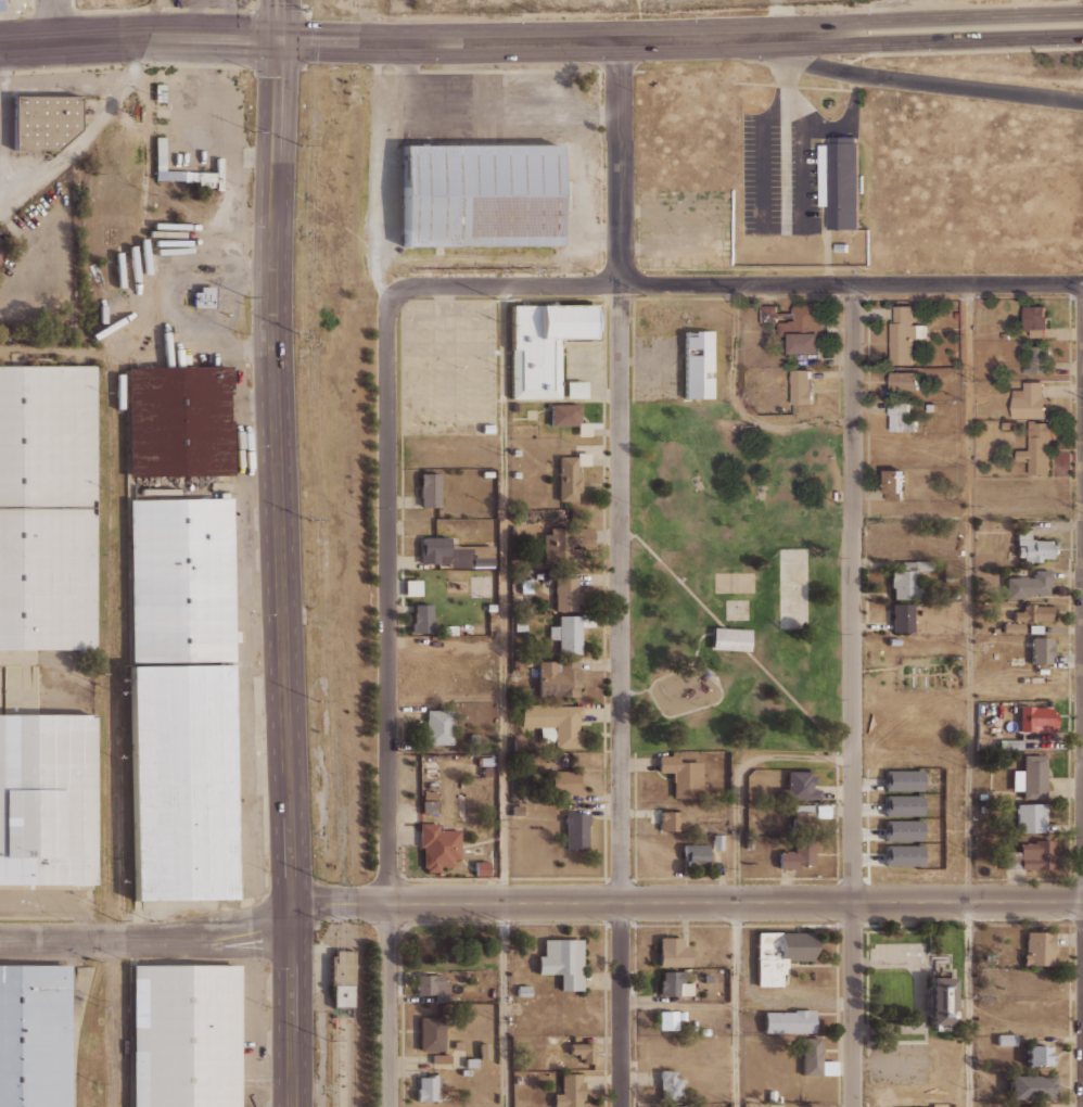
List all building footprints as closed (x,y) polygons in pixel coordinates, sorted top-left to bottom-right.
[(82,99),(82,132),(60,152),(16,152),(16,99),(82,99)] [(216,171),(164,171),(165,137),(156,137),(156,180),(199,180),(199,186),(216,187),(216,171)] [(820,206),(820,144),(829,144),(829,143),(830,143),(830,137),(857,137),(857,143),(859,143),(859,229),(829,229),(829,206),(820,206)] [(415,145),(571,144),(572,245),(415,246),(415,145)] [(850,245),(841,245),(841,234),(850,234),(850,245)] [(214,307),(214,288),(193,288),(193,307),(214,307)] [(203,293),(209,293),(209,289),(225,289),(225,310),(203,310),(203,293)] [(779,322),(778,322),(778,323),(761,323),(761,306),(777,306),(777,313),(794,313),(794,306),(799,306),(799,303),(817,303),(817,311),(824,311),(824,333),(790,333),(790,335),(779,335),(779,322)] [(639,330),(639,306),(646,306),(646,304),(693,304),(693,330),(712,330),(712,397),(686,397),(686,332),(646,332),(646,330),(639,330)] [(889,320),(893,320),(893,304),(912,304),(912,322),(925,322),(925,339),(912,339),(912,365),(889,365),(889,320)] [(560,397),(511,397),(511,349),(512,349),(512,305),(596,305),(596,338),(560,338),(560,397)] [(1024,306),(1044,306),(1044,317),(1046,317),(1046,329),(1044,330),(1044,338),(1030,338),(1030,330),(1024,330),(1024,306)] [(791,354),(791,333),(820,333),(820,354),(791,354)] [(680,348),(668,348),(668,334),(680,334),(680,348)] [(1025,374),(1025,368),(1030,368),(1030,346),(1047,346),(1047,374),(1025,374)] [(94,649),(0,649),(0,366),(94,366),(94,649)] [(791,370),(811,370),(811,381),(813,381),(813,404),(791,404),(791,370)] [(126,371),(232,371),(232,479),(126,479),(126,371)] [(891,372),(891,391),(917,391),(917,372),(891,372)] [(586,397),(565,397),(565,381),(586,381),(586,397)] [(1012,391),(1023,391),(1023,383),(1043,382),(1043,397),(1045,397),(1045,418),(1014,418),(1012,391)] [(889,404),(909,404),(909,420),(917,420),(918,432),(891,432),(891,416),(889,416),(889,404)] [(550,425),(550,406),(581,405),(581,422),(590,422),(591,435),(577,435),(577,425),(550,425)] [(1030,421),(1035,421),(1035,423),(1052,423),(1052,438),(1049,438),(1049,475),(1029,475),(1029,461),(1017,460),(1017,450),(1029,450),(1030,421)] [(482,424),(493,424),(493,432),(482,433),(482,424)] [(559,456),(576,456),(576,453),(590,453),(590,466),(577,466),(576,471),(581,471),(579,494),(577,494),(576,501),(559,501),(559,456)] [(889,470),(888,498),(900,499),(901,471),(889,470)] [(419,472),(439,472),(441,505),(419,505),(419,472)] [(131,660),(129,499),(232,498),(234,659),(131,660)] [(593,527),(593,544),(576,544),(576,556),(543,556),(543,534),(550,534),(549,527),(593,527)] [(1017,530),(1031,530),(1030,539),(1053,540),(1053,546),(1057,546),(1057,554),(1053,554),(1053,558),(1041,558),(1041,561),(1023,561),(1023,557),(1017,557),(1018,545),(1016,545),(1017,530)] [(421,537),(450,537),(449,563),(421,562),(421,537)] [(493,545),(494,567),(450,568),(450,546),(493,545)] [(931,560),(931,570),(901,570),(901,561),(931,560)] [(1006,577),(1018,577),(1018,576),(1027,576),(1027,577),(1033,577),(1034,571),(1050,571),(1050,599),(1006,598),(1006,577)] [(891,574),(916,573),(917,596),(892,597),(891,574)] [(555,577),(577,576),(577,610),(555,611),(555,577)] [(521,587),(521,578),(532,578),(532,587),(521,587)] [(405,596),(405,580),(421,580),(422,596),(405,596)] [(486,603),(496,603),(496,611),(486,612),(486,603)] [(888,603),(910,603),(910,635),(888,635),(888,603)] [(1014,611),(1022,612),(1022,603),(1035,603),(1035,606),(1055,606),(1055,614),(1049,614),(1049,620),(1035,620),(1035,621),(1014,621),(1014,611)] [(412,605),(432,605),(432,632),(410,633),(410,622),(412,622),(412,605)] [(559,615),(581,615),(581,613),(595,613),(595,626),(582,626),(581,653),(559,653),(559,639),(549,639),(549,625),(559,625),(559,615)] [(514,632),(514,616),(526,615),(526,632),(514,632)] [(1003,623),(1023,623),(1023,633),(1003,633),(1003,623)] [(713,626),(751,628),(750,650),(712,648),(713,626)] [(1032,637),(1053,637),(1053,656),(1050,656),(1049,663),(1031,663),(1032,637)] [(538,661),(578,661),(578,669),(582,669),(582,687),(579,687),(579,697),(538,697),(538,661)] [(137,901),(132,666),(233,664),(238,899),(137,901)] [(520,702),(583,701),(583,747),(556,747),(556,727),(520,727),(520,702)] [(1019,707),(1053,707),(1053,720),(1056,720),(1056,731),(1019,731),(1019,707)] [(424,708),(451,709),(453,745),(426,743),(424,708)] [(95,885),(0,885),(0,714),(95,714),(95,885)] [(514,738),(523,738),(523,750),(514,750),(514,738)] [(998,740),(1021,740),(1021,749),(998,749),(998,740)] [(657,754),(704,756),(702,800),(673,798),(657,772),(657,754)] [(1023,800),(1023,754),(1046,754),(1046,799),(1023,800)] [(477,758),(493,756),(494,765),(477,765),(477,758)] [(483,776),(483,767),(492,766),(493,776),(483,776)] [(884,769),(922,768),(922,790),(884,790),(884,769)] [(550,771),(582,773),(582,793),(550,794),(550,771)] [(1012,771),(1022,771),(1022,790),(1012,790),(1012,771)] [(790,772),(790,800),(821,801),(823,773),(790,772)] [(423,790),(436,791),(436,800),(423,799),(423,790)] [(522,793),(531,792),(531,800),(522,801),(522,793)] [(884,794),(921,796),(922,815),(884,815),(884,794)] [(421,813),(421,801),(437,800),(437,812),(421,813)] [(1045,803),(1045,813),(1044,813),(1044,831),(1017,831),(1017,813),(1016,813),(1016,807),(1017,807),(1017,803),(1045,803)] [(794,804),(812,804),(812,818),(794,818),(794,804)] [(512,814),(512,805),(524,805),(524,814),(512,814)] [(815,817),(815,805),(830,805),(830,817),(815,817)] [(660,812),(680,811),(681,830),(660,831),(660,812)] [(566,813),(589,813),(587,850),(566,849),(566,823),(563,823),(563,816),(566,816),(566,813)] [(885,820),(921,820),(921,839),(885,840),(885,820)] [(418,823),(438,823),(438,829),(460,829),(460,860),(454,860),(454,866),(444,866),(444,871),(425,871),(425,867),(423,867),(423,847),(419,847),(418,823)] [(713,835),(723,835),(723,850),(713,850),(713,835)] [(778,852),(779,871),(806,869),(814,864),(817,838),(789,835),(778,852)] [(1053,868),(1020,868),(1020,842),(1034,842),(1034,839),(1053,839),(1053,868)] [(683,844),(683,860),(704,861),(705,845),(683,844)] [(884,844),(921,845),(922,866),(885,865),(884,844)] [(475,862),(488,862),(488,875),(475,875),(475,862)] [(1022,965),(1022,953),(1024,953),(1024,931),(1053,931),(1054,965),(1022,965)] [(756,932),(813,932),(813,962),(786,962),(786,967),(785,967),(785,974),(781,974),(781,984),(756,984),(756,932)] [(660,936),(681,937),(681,946),(690,946),(689,967),(659,966),(660,936)] [(544,939),(583,939),(583,990),(560,990),(560,976),(537,976),(537,955),(544,955),(544,939)] [(353,1007),(353,1017),(331,1017),(331,1006),(333,1006),(333,984),(331,984),(331,956),(335,956),(335,950),(355,950),(355,984),(354,984),(354,1007),(353,1007)] [(69,965),(69,1106),(0,1106),(0,965),(69,965)] [(240,965),(240,1106),(133,1106),(133,965),(240,965)] [(662,971),(681,971),(681,992),(660,993),(659,979),(662,971)] [(417,975),(442,974),(443,994),(417,994),(417,975)] [(932,1026),(932,977),(955,977),(955,1026),(932,1026)] [(519,985),(532,987),(531,996),(518,995),(519,985)] [(763,1010),(815,1010),(814,1032),(763,1032),(763,1010)] [(660,1011),(675,1011),(675,1030),(660,1030),(660,1011)] [(418,1017),(445,1017),(445,1051),(419,1052),(418,1017)] [(997,1034),(1016,1034),(1016,1045),(997,1045),(997,1034)] [(802,1040),(820,1040),(820,1060),(837,1060),(837,1074),(802,1076),(802,1040)] [(569,1042),(595,1041),(596,1063),(584,1064),(584,1055),(569,1056),(569,1042)] [(433,1055),(449,1054),(454,1048),(454,1042),(463,1042),(463,1066),(457,1068),(434,1068),(433,1055)] [(479,1043),(488,1043),(489,1059),(480,1059),(479,1043)] [(1025,1046),(1047,1046),(1048,1056),(1052,1056),(1053,1065),(1025,1065),(1025,1046)] [(466,1067),(466,1058),(476,1058),(476,1067),(466,1067)] [(657,1065),(680,1066),(679,1079),(687,1080),(686,1100),(654,1098),(657,1065)] [(559,1071),(582,1072),(581,1106),(558,1106),(559,1071)] [(418,1077),(428,1077),(428,1074),(436,1074),(436,1077),(436,1078),(441,1078),(441,1087),(436,1087),(436,1102),(417,1102),(417,1089),(418,1089),(418,1077)] [(1008,1076),(1054,1076),(1054,1099),(1009,1099),(1008,1076)]
